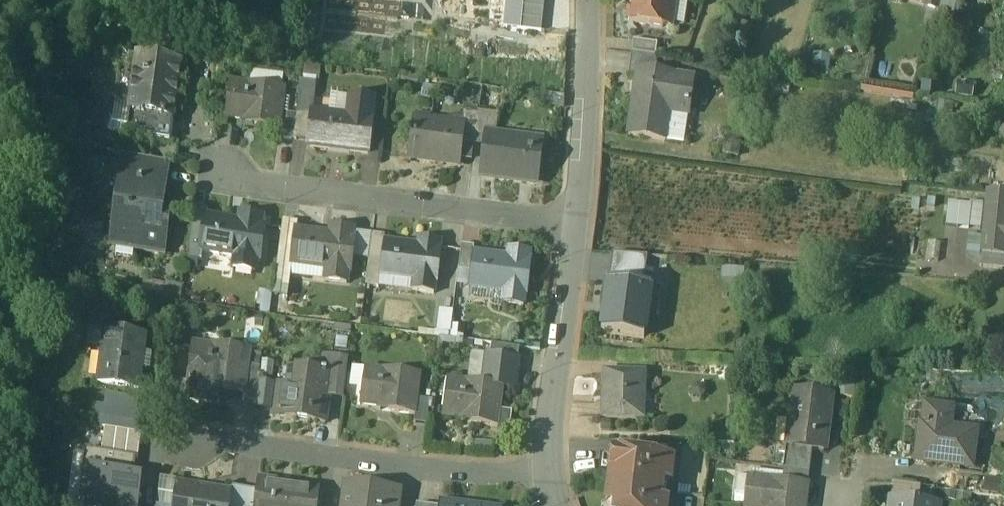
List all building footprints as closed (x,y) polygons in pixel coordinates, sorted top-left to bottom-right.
[(520,29),(523,0),(510,0),(507,28),(520,29)] [(520,29),(542,31),(545,0),(523,0),(520,29)] [(629,21),(648,24),(649,26),(662,28),(664,26),(670,27),(675,0),(632,0),(629,21)] [(924,5),(938,9),(940,0),(926,0),(924,5)] [(936,19),(950,22),(955,0),(941,0),(936,19)] [(657,44),(633,40),(631,53),(655,56),(657,44)] [(655,56),(631,53),(627,77),(640,79),(640,78),(652,80),(653,74),(654,74),(657,57),(655,56)] [(180,67),(137,61),(135,73),(131,106),(130,117),(173,123),(180,67)] [(135,73),(120,71),(116,104),(131,106),(135,73)] [(652,80),(640,78),(640,79),(637,99),(634,99),(629,136),(665,142),(670,107),(689,109),(693,80),(654,74),(653,74),(652,80)] [(248,86),(229,84),(225,120),(244,122),(244,125),(278,130),(279,130),(281,113),(284,89),(248,84),(248,86)] [(347,118),(312,114),(312,117),(309,143),(308,147),(368,155),(374,101),(349,98),(347,118)] [(296,115),(281,113),(279,130),(278,130),(277,139),(293,141),(296,115)] [(312,117),(296,115),(293,141),(309,143),(312,117)] [(173,123),(130,117),(126,141),(170,147),(173,123)] [(477,120),(463,118),(462,127),(463,127),(461,145),(473,147),(477,120)] [(491,121),(477,119),(477,120),(473,147),(485,148),(487,136),(489,136),(491,121)] [(462,127),(415,121),(410,161),(458,167),(461,145),(463,127),(462,127)] [(489,136),(487,136),(485,148),(482,174),(493,171),(495,179),(535,184),(539,152),(529,151),(531,142),(489,136)] [(167,166),(125,161),(122,183),(164,188),(167,166)] [(164,188),(122,183),(114,248),(139,251),(138,255),(162,258),(167,220),(157,219),(161,189),(164,190),(164,188)] [(989,194),(981,255),(1003,258),(1003,252),(1003,196),(989,194)] [(971,206),(947,204),(944,227),(968,230),(971,206)] [(207,214),(193,213),(187,262),(202,264),(203,255),(201,255),(205,221),(207,221),(207,214)] [(240,217),(239,225),(207,221),(205,221),(201,255),(203,255),(235,259),(233,270),(256,273),(257,262),(259,262),(264,228),(261,228),(262,219),(240,217)] [(298,226),(282,224),(279,250),(294,251),(296,232),(297,232),(298,226)] [(297,232),(296,232),(294,251),(292,266),(326,270),(325,282),(347,285),(348,273),(350,273),(354,239),(352,239),(353,231),(331,228),(330,236),(297,232)] [(385,237),(372,235),(369,260),(381,261),(384,243),(385,237)] [(440,242),(419,239),(418,248),(384,243),(381,261),(380,277),(414,281),(412,292),(434,295),(435,284),(437,284),(441,251),(439,250),(440,242)] [(474,248),(461,247),(458,271),(471,273),(474,254),(474,248)] [(530,253),(508,250),(507,258),(474,254),(471,273),(469,288),(503,292),(501,303),(523,306),(524,295),(527,295),(531,262),(529,262),(530,253)] [(612,258),(609,282),(645,286),(648,260),(612,256),(612,258)] [(609,282),(603,334),(645,339),(647,323),(655,324),(659,288),(645,286),(609,282)] [(436,335),(451,337),(454,311),(439,309),(436,335)] [(146,343),(106,338),(99,392),(139,397),(146,343)] [(519,349),(491,346),(490,358),(518,361),(519,349)] [(249,354),(212,350),(212,352),(194,350),(187,409),(207,411),(208,410),(217,411),(220,393),(243,396),(244,396),(246,379),(249,354)] [(490,358),(487,357),(484,384),(502,387),(502,388),(514,390),(518,361),(490,358)] [(91,361),(87,384),(96,386),(100,363),(91,361)] [(347,371),(327,368),(326,373),(329,374),(326,395),(329,395),(344,397),(347,371)] [(294,388),(277,386),(272,419),(325,426),(329,395),(326,395),(329,374),(326,373),(296,370),(296,372),(294,388)] [(384,373),(365,371),(360,407),(379,409),(379,413),(415,417),(417,401),(420,376),(384,372),(384,373)] [(644,375),(601,374),(600,419),(644,419),(644,375)] [(259,381),(246,379),(244,396),(243,396),(242,404),(256,406),(259,381)] [(484,384),(466,382),(466,384),(447,382),(442,417),(461,420),(461,423),(497,428),(499,411),(502,388),(502,387),(484,384)] [(831,397),(794,393),(790,423),(778,421),(775,447),(787,448),(811,451),(824,453),(831,397)] [(430,402),(417,401),(415,417),(414,425),(427,427),(430,402)] [(950,411),(926,408),(924,428),(921,427),(917,461),(971,468),(975,433),(948,430),(950,411)] [(512,413),(499,411),(497,428),(496,436),(509,438),(512,413)] [(137,422),(105,418),(102,438),(106,439),(134,442),(137,422)] [(139,466),(142,443),(134,442),(106,439),(103,462),(136,466),(139,466)] [(787,448),(785,448),(782,470),(784,470),(808,473),(811,451),(787,448)] [(673,462),(613,454),(609,486),(661,493),(662,483),(670,484),(673,462)] [(134,487),(136,466),(103,462),(87,460),(85,481),(91,482),(134,487)] [(808,473),(784,470),(782,484),(807,487),(808,473)] [(748,480),(745,505),(805,505),(807,487),(782,484),(748,480)] [(91,482),(88,505),(139,505),(141,488),(134,487),(91,482)] [(258,484),(256,496),(255,505),(318,505),(320,491),(258,484)] [(917,487),(892,484),(890,501),(915,504),(915,503),(917,487)] [(609,486),(606,505),(667,505),(667,503),(660,502),(661,493),(609,486)] [(346,489),(344,505),(398,505),(400,496),(346,489)] [(176,492),(174,505),(230,505),(231,502),(229,502),(212,500),(212,496),(176,492)] [(231,492),(229,502),(231,502),(230,505),(243,505),(245,494),(231,492)] [(245,494),(243,505),(255,505),(256,496),(245,494)]
